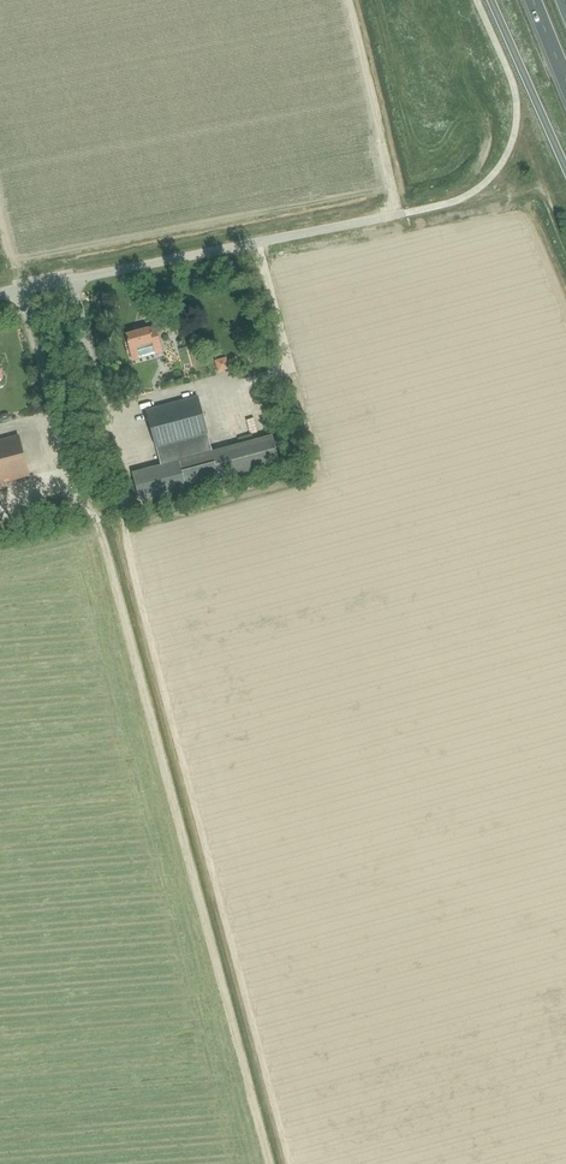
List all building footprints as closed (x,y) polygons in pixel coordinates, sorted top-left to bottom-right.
[(147,328),(124,334),(128,349),(151,343),(150,340),(157,338),(154,327),(147,328)] [(184,347),(177,348),(182,369),(189,368),(184,347)] [(130,473),(138,501),(276,463),(268,435),(210,451),(195,396),(144,410),(159,465),(130,473)] [(268,410),(238,416),(241,430),(271,424),(268,410)] [(27,476),(16,435),(0,440),(0,483),(27,476)]
